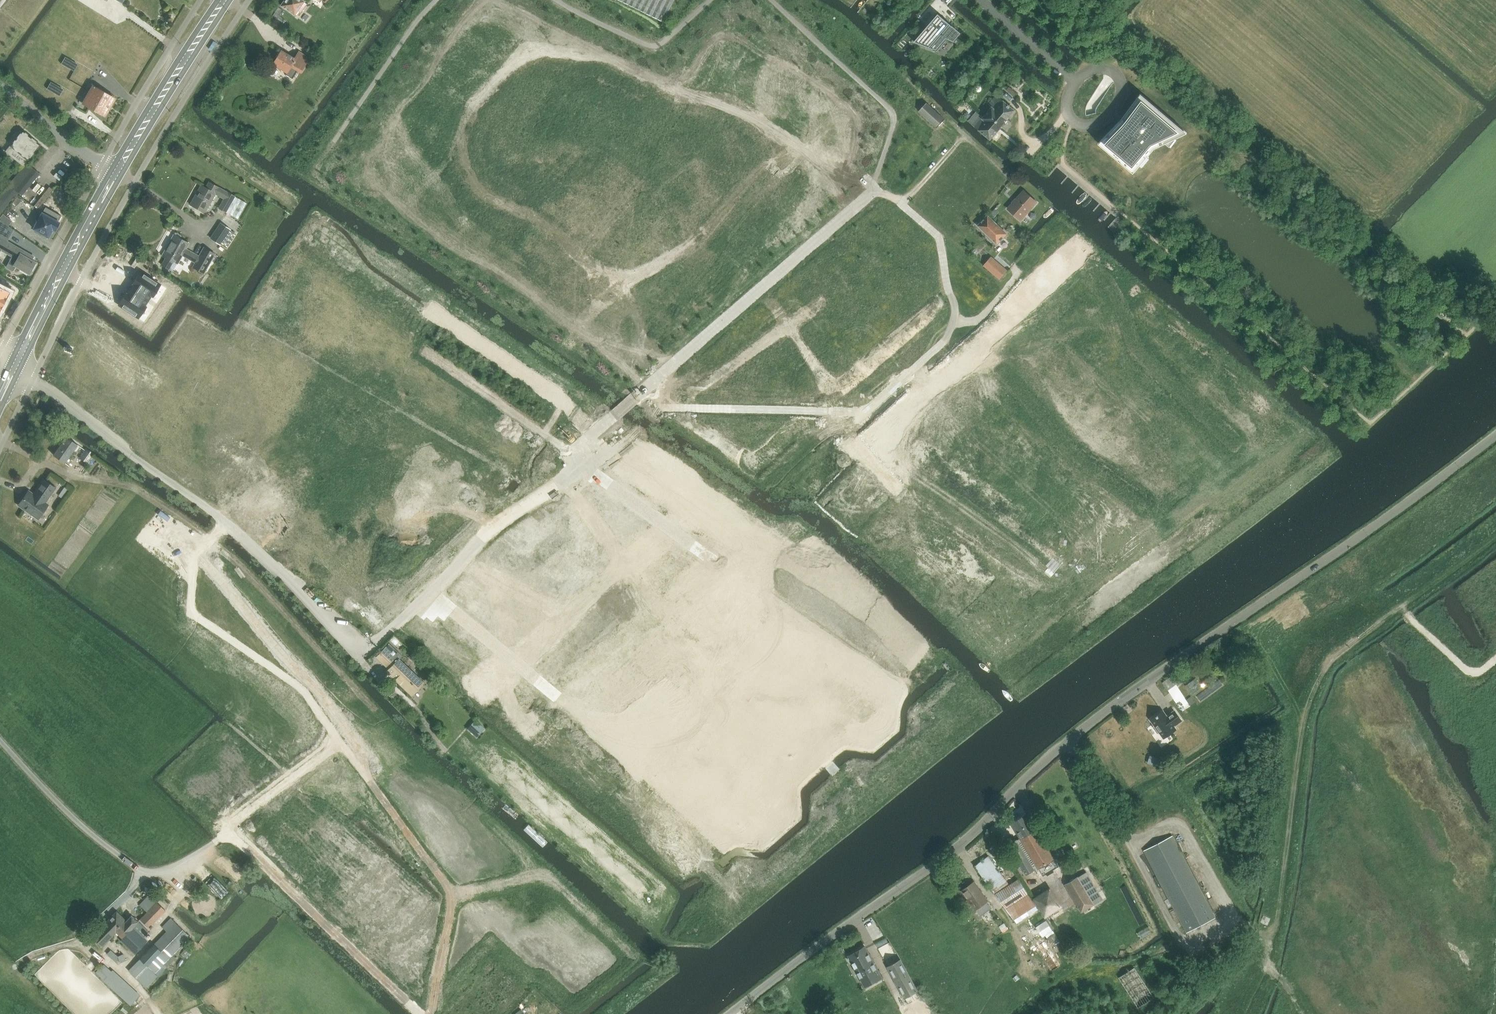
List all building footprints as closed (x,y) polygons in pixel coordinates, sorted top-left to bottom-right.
[(305,4),(300,0),(285,0),(282,5),(294,14),(296,10),(299,12),(305,4)] [(663,22),(674,0),(618,0),(663,22)] [(946,38),(952,41),(954,42),(961,33),(950,24),(948,25),(944,22),(945,21),(938,14),(933,21),(932,20),(914,42),(917,43),(926,46),(936,50),(946,38)] [(300,73),(309,58),(298,51),(294,58),(280,50),(272,64),(286,72),(285,74),(292,79),(296,71),(300,73)] [(74,62),(65,57),(61,64),(69,69),(74,62)] [(74,62),(69,69),(74,71),(78,64),(74,62)] [(59,87),(51,82),(47,89),(55,94),(59,87)] [(114,98),(94,86),(89,83),(84,92),(89,94),(101,101),(102,99),(107,103),(106,104),(109,105),(114,98)] [(59,87),(55,94),(59,96),(63,89),(59,87)] [(101,101),(89,94),(84,92),(79,102),(103,116),(109,105),(106,104),(107,103),(102,99),(101,101)] [(992,137),(1002,125),(1015,110),(997,94),(989,103),(992,106),(982,117),(979,114),(977,116),(976,115),(970,122),(992,141),(994,139),(992,137)] [(1091,114),(1086,116),(1087,120),(1105,137),(1099,143),(1134,172),(1154,148),(1186,133),(1140,94),(1121,119),(1112,129),(1101,118),(1097,113),(1091,114)] [(927,102),(919,111),(936,127),(944,118),(927,102)] [(23,166),(40,144),(22,130),(9,146),(10,146),(6,152),(23,166)] [(1,216),(16,196),(19,193),(22,196),(40,174),(27,163),(0,196),(0,216),(1,216)] [(201,185),(190,204),(205,213),(215,193),(224,198),(219,207),(219,208),(226,212),(238,219),(247,203),(234,196),(209,182),(205,188),(201,185)] [(1020,219),(1036,202),(1024,191),(1009,208),(1020,219)] [(45,207),(34,229),(48,237),(52,229),(56,231),(60,223),(58,222),(61,216),(45,207)] [(995,208),(990,213),(994,217),(999,212),(995,208)] [(0,217),(0,219),(1,220),(8,226),(12,221),(3,214),(0,217)] [(997,244),(1007,233),(988,216),(978,227),(997,244)] [(1,251),(11,257),(6,267),(13,271),(16,266),(25,272),(29,274),(29,273),(31,270),(33,271),(37,264),(35,263),(35,262),(33,260),(31,259),(32,256),(7,241),(13,229),(8,226),(1,220),(0,222),(0,252),(1,251)] [(220,224),(210,239),(223,248),(226,249),(236,234),(220,224)] [(165,257),(161,265),(172,272),(177,263),(177,264),(182,255),(195,263),(192,267),(203,273),(214,255),(214,254),(204,248),(199,256),(185,248),(188,243),(179,238),(181,236),(175,233),(174,235),(162,255),(165,257)] [(1008,271),(993,258),(986,265),(1001,279),(1008,271)] [(135,284),(131,289),(148,300),(151,295),(153,296),(160,285),(140,272),(135,279),(133,282),(133,283),(134,283),(135,284)] [(4,303),(10,292),(0,286),(0,301),(4,303)] [(124,297),(119,305),(139,318),(146,307),(144,305),(147,300),(148,300),(131,289),(128,294),(127,294),(126,293),(126,294),(124,297)] [(65,463),(78,445),(66,436),(53,455),(65,463)] [(87,463),(93,453),(87,448),(80,458),(87,463)] [(17,505),(38,520),(49,505),(46,502),(56,488),(43,478),(33,493),(28,490),(17,505)] [(517,483),(513,480),(508,488),(512,491),(517,483)] [(719,625),(692,650),(708,667),(717,659),(721,664),(742,645),(749,635),(754,639),(769,618),(745,600),(723,629),(719,625)] [(424,683),(399,659),(402,656),(390,644),(376,658),(388,669),(386,671),(411,696),(424,683)] [(412,661),(416,657),(412,653),(408,657),(412,661)] [(833,655),(826,667),(841,677),(851,683),(858,671),(833,655)] [(816,661),(808,674),(833,690),(841,677),(826,667),(816,661)] [(1196,678),(1185,685),(1193,695),(1203,687),(1196,678)] [(791,685),(781,695),(794,709),(802,717),(812,707),(791,685)] [(773,687),(762,698),(783,719),(794,709),(781,695),(773,687)] [(1190,696),(1186,699),(1189,705),(1194,701),(1190,696)] [(852,700),(844,712),(858,723),(868,729),(876,718),(852,700)] [(834,705),(825,718),(849,735),(858,723),(844,712),(834,705)] [(1163,739),(1177,729),(1175,726),(1183,720),(1174,709),(1167,715),(1163,709),(1149,719),(1154,726),(1152,727),(1157,733),(1159,732),(1163,739)] [(467,730),(475,737),(481,730),(473,723),(467,730)] [(1162,758),(1151,755),(1148,762),(1159,766),(1162,758)] [(1027,814),(1008,825),(1007,828),(1009,832),(1013,833),(1016,831),(1038,868),(1054,859),(1027,814)] [(1187,932),(1215,918),(1172,836),(1144,850),(1187,932)] [(1026,873),(1034,868),(1017,840),(1008,845),(1026,873)] [(1002,874),(1004,873),(990,854),(975,866),(995,893),(1009,883),(1002,874)] [(1081,912),(1103,899),(1087,872),(1065,884),(1081,912)] [(1041,913),(1036,905),(1019,878),(995,894),(1006,908),(1019,927),(1030,920),(1041,913)] [(992,907),(974,882),(963,890),(980,916),(992,907)] [(1045,915),(1060,905),(1050,889),(1034,899),(1045,915)] [(147,911),(159,898),(151,892),(139,904),(147,911)] [(149,927),(165,910),(157,901),(140,919),(149,927)] [(143,937),(148,931),(131,915),(126,921),(116,911),(106,922),(92,936),(102,946),(116,931),(122,937),(120,939),(134,953),(147,940),(143,937)] [(155,973),(190,937),(171,918),(162,927),(166,931),(154,944),(129,970),(146,987),(157,975),(155,973)] [(1046,921),(1036,927),(1042,937),(1052,930),(1046,921)] [(1047,938),(1051,943),(1058,938),(1054,933),(1047,938)] [(1052,971),(1060,965),(1046,941),(1037,947),(1052,971)] [(850,963),(853,964),(862,981),(879,972),(865,946),(848,955),(849,956),(847,959),(850,963)] [(119,957),(111,949),(107,953),(115,961),(119,957)] [(918,991),(901,959),(888,967),(905,998),(918,991)] [(113,970),(112,971),(103,963),(95,972),(104,980),(103,980),(131,1005),(141,993),(113,970)] [(1119,977),(1138,1007),(1154,997),(1135,967),(1119,977)]
